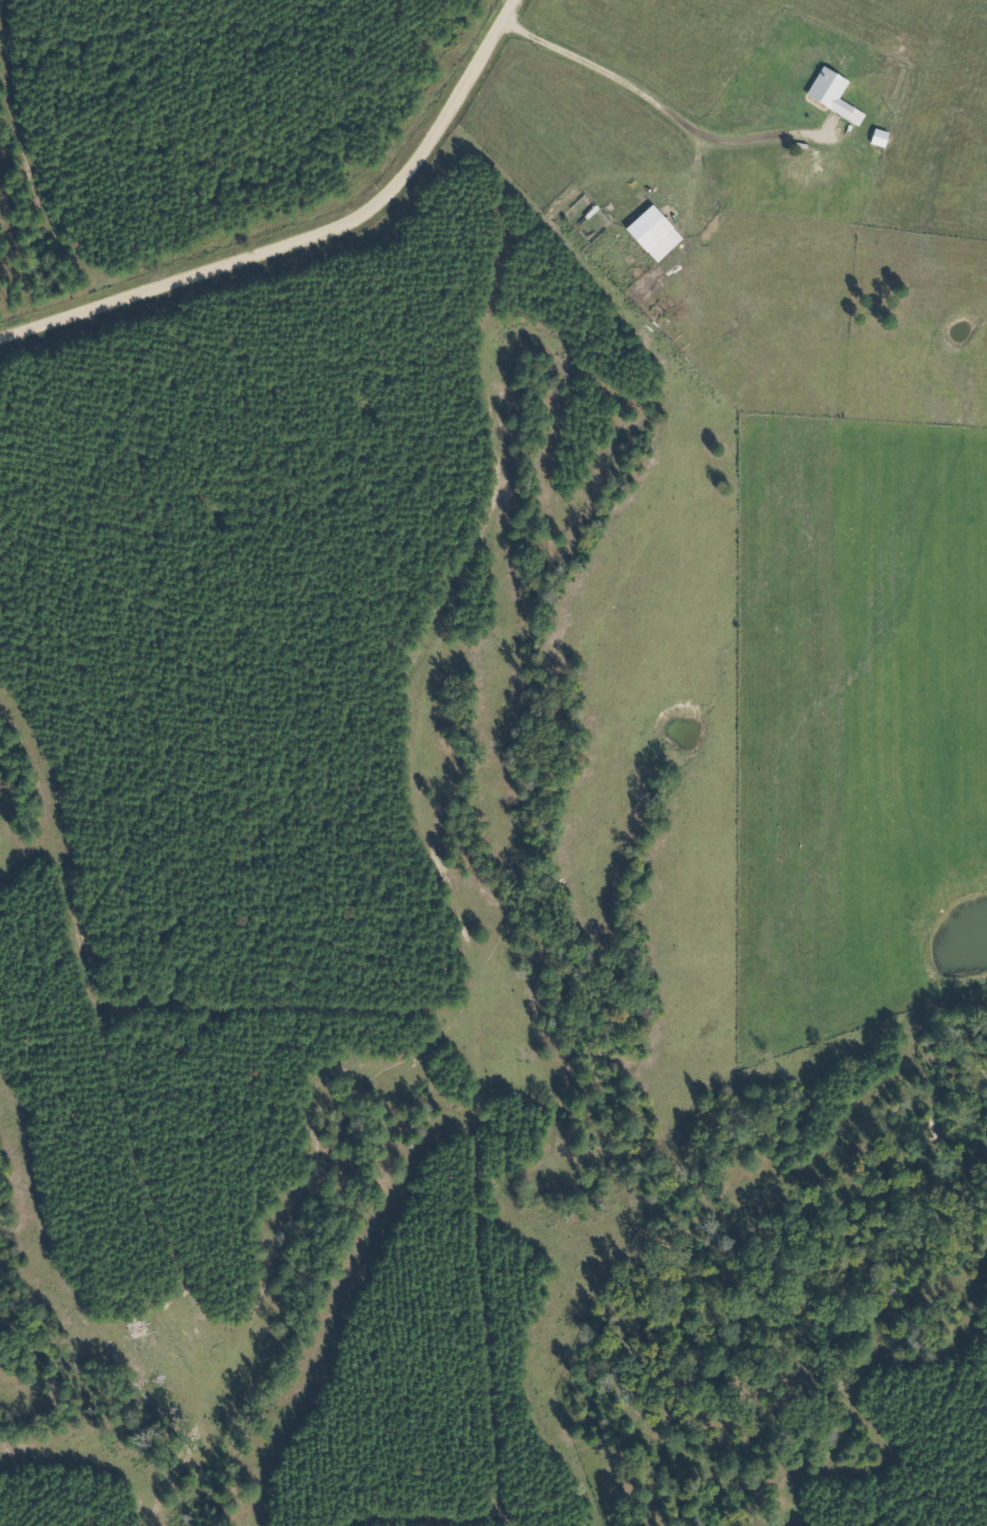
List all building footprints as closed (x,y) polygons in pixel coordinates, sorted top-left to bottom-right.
[(869,115),(842,99),(853,81),(827,67),(810,96),(863,126),(869,115)] [(874,144),(888,149),(893,133),(878,129),(874,144)] [(687,239),(656,205),(629,230),(661,264),(687,239)]
